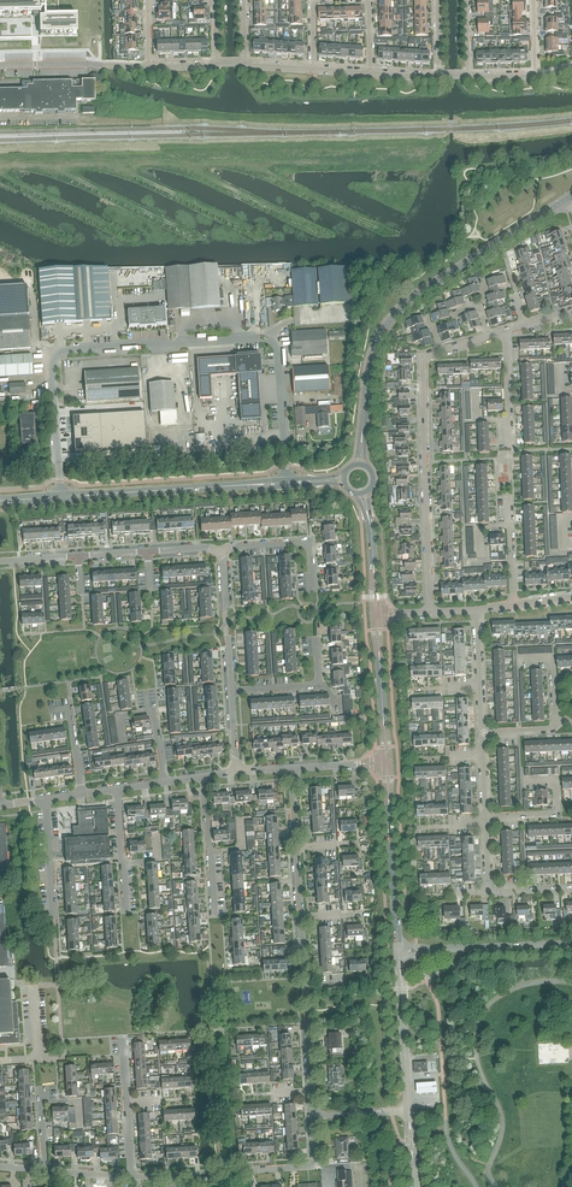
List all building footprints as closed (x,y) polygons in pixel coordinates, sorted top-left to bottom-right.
[(58,0),(0,0),(0,38),(18,38),(27,37),(32,37),(38,37),(40,37),(41,37),(59,37),(77,37),(77,14),(59,15),(58,0)] [(562,11),(562,7),(561,7),(561,1),(545,1),(545,4),(544,4),(544,8),(545,8),(554,8),(555,11),(562,11)] [(173,13),(172,7),(173,7),(173,3),(166,3),(160,4),(160,7),(158,7),(158,8),(156,8),(157,14),(169,13),(173,13)] [(193,7),(193,13),(206,13),(206,7),(204,7),(204,6),(196,6),(196,3),(189,3),(189,7),(193,7)] [(136,4),(121,4),(120,4),(120,11),(120,14),(133,14),(133,10),(137,10),(138,10),(138,6),(136,6),(136,4)] [(509,16),(522,15),(522,12),(524,12),(524,11),(526,11),(526,6),(526,5),(513,5),(509,5),(509,12),(509,16)] [(486,12),(486,16),(493,16),(493,12),(489,12),(489,6),(478,6),(478,7),(478,13),(486,12)] [(362,18),(362,9),(362,8),(355,8),(355,19),(359,19),(360,22),(364,22),(364,18),(362,18)] [(169,13),(157,14),(157,20),(158,20),(166,20),(166,24),(174,23),(174,19),(169,20),(169,13)] [(206,13),(193,13),(194,19),(189,19),(189,23),(197,23),(197,19),(204,19),(206,18),(206,13)] [(133,14),(120,14),(120,18),(125,18),(125,24),(137,24),(137,22),(138,22),(138,18),(137,18),(133,18),(133,14)] [(510,20),(510,26),(526,25),(526,19),(524,19),(522,19),(522,15),(509,16),(509,20),(510,20)] [(546,23),(546,25),(558,25),(558,19),(562,19),(562,15),(555,15),(555,19),(546,19),(545,19),(545,23),(546,23)] [(478,20),(477,20),(477,26),(478,26),(489,26),(493,26),(493,20),(493,16),(486,16),(486,20),(478,20)] [(125,24),(120,25),(120,35),(128,34),(134,34),(134,31),(137,31),(137,30),(138,30),(138,27),(137,27),(137,24),(125,24)] [(526,25),(510,26),(510,32),(509,32),(509,36),(522,36),(522,32),(524,32),(524,31),(526,31),(526,25)] [(555,32),(555,35),(563,35),(563,31),(558,31),(558,25),(546,25),(546,28),(545,28),(545,31),(546,31),(546,32),(555,32)] [(489,26),(478,26),(478,27),(479,33),(486,33),(486,36),(494,36),(494,32),(489,32),(489,26)] [(165,54),(164,42),(160,42),(160,32),(155,32),(155,43),(157,43),(157,52),(159,52),(159,54),(165,54)] [(128,34),(120,35),(121,45),(137,44),(137,42),(138,42),(138,38),(137,38),(128,38),(128,34)] [(546,46),(558,45),(558,39),(563,39),(563,40),(567,39),(567,35),(563,35),(555,35),(555,39),(546,39),(545,39),(545,43),(546,43),(546,46)] [(199,37),(200,41),(200,51),(202,51),(202,53),(207,53),(207,46),(208,46),(208,40),(203,41),(203,37),(199,37)] [(260,51),(261,51),(262,37),(260,37),(259,38),(258,41),(253,40),(253,46),(254,46),(254,52),(259,53),(260,51)] [(297,43),(296,55),(302,56),(302,54),(304,54),(304,44),(297,43)] [(137,44),(121,45),(121,55),(125,55),(129,55),(129,51),(138,51),(138,50),(139,50),(139,47),(138,47),(137,44)] [(558,45),(546,46),(546,48),(545,48),(545,52),(546,52),(555,52),(556,55),(563,55),(563,51),(558,51),(558,45)] [(420,62),(422,62),(423,46),(419,46),(419,51),(415,51),(415,63),(420,64),(420,62)] [(423,46),(422,62),(423,62),(423,64),(429,64),(429,58),(431,58),(431,52),(426,52),(426,46),(423,46)] [(356,47),(355,59),(361,60),(361,58),(363,58),(363,48),(356,47)] [(524,51),(519,51),(520,63),(525,63),(525,62),(527,61),(527,55),(529,55),(528,47),(524,47),(524,51)] [(484,62),(484,52),(476,52),(476,58),(477,58),(477,64),(483,64),(483,62),(484,62)] [(23,112),(35,112),(35,114),(42,114),(42,112),(57,112),(57,114),(65,114),(65,111),(76,111),(76,101),(82,101),(82,102),(95,101),(95,86),(96,86),(98,85),(99,85),(100,83),(100,82),(100,81),(100,80),(100,78),(99,77),(98,76),(97,76),(96,75),(94,75),(93,76),(92,76),(91,77),(90,78),(90,79),(90,81),(81,81),(81,82),(76,82),(76,81),(23,82),(23,90),(0,90),(0,112),(23,112)] [(553,242),(563,239),(561,232),(553,234),(552,230),(545,232),(547,240),(552,238),(553,242)] [(549,248),(550,251),(566,247),(563,239),(553,242),(554,246),(549,248)] [(519,260),(534,255),(540,254),(539,250),(530,253),(528,246),(521,248),(522,251),(516,253),(519,260)] [(556,253),(557,257),(565,255),(568,254),(566,247),(550,251),(551,254),(556,253)] [(519,260),(521,267),(529,265),(532,264),(530,260),(535,259),(534,255),(519,260)] [(551,263),(552,266),(569,261),(568,258),(567,257),(566,258),(566,257),(565,255),(557,257),(555,257),(556,261),(551,263)] [(558,268),(559,272),(567,270),(570,269),(569,269),(568,267),(569,267),(569,266),(570,266),(570,265),(569,261),(552,266),(553,270),(558,268)] [(220,307),(217,265),(165,268),(168,310),(220,307)] [(519,268),(521,275),(536,271),(535,267),(530,269),(529,265),(521,267),(519,268)] [(318,269),(320,305),(352,303),(350,267),(318,269)] [(72,269),(76,323),(111,320),(109,287),(107,268),(72,269)] [(76,323),(72,269),(38,272),(42,326),(76,323)] [(285,298),(272,298),(273,311),(286,310),(286,307),(318,305),(316,269),(292,270),(293,296),(285,296),(285,298)] [(553,278),(554,282),(569,277),(567,270),(559,272),(557,273),(558,277),(553,278)] [(521,275),(523,283),(534,279),(532,276),(537,274),(536,271),(521,275)] [(281,272),(250,272),(250,289),(290,289),(290,278),(281,278),(281,272)] [(487,280),(491,295),(500,292),(498,285),(507,283),(505,275),(487,280)] [(470,287),(461,290),(463,297),(481,292),(476,277),(468,280),(470,287)] [(560,283),(561,287),(571,285),(569,277),(554,282),(555,285),(560,283)] [(166,279),(161,279),(162,281),(153,282),(154,291),(166,290),(166,279)] [(523,283),(526,290),(541,285),(540,282),(535,283),(534,279),(523,283)] [(31,348),(27,285),(0,287),(0,350),(31,348)] [(526,290),(528,297),(536,295),(538,294),(537,290),(542,289),(541,285),(526,290)] [(551,294),(552,298),(556,297),(571,292),(571,286),(571,285),(561,287),(562,291),(557,293),(551,294)] [(455,299),(446,302),(448,310),(465,304),(463,297),(461,290),(453,292),(455,299)] [(486,296),(491,311),(499,308),(497,301),(507,299),(504,291),(500,292),(491,295),(486,296)] [(559,299),(559,300),(564,298),(565,302),(571,300),(571,292),(556,297),(557,300),(559,299)] [(525,298),(528,305),(543,300),(542,297),(537,299),(536,295),(528,297),(525,298)] [(543,300),(528,305),(530,313),(540,309),(539,305),(544,304),(543,300)] [(448,310),(446,302),(438,305),(440,312),(430,315),(433,322),(450,317),(448,310)] [(504,307),(499,308),(491,311),(486,312),(491,327),(499,324),(497,317),(506,314),(507,318),(512,317),(510,310),(509,309),(505,310),(504,307)] [(137,310),(127,311),(129,327),(139,327),(139,328),(147,327),(147,329),(148,329),(150,329),(151,329),(151,328),(151,327),(157,327),(157,326),(167,325),(165,308),(137,310)] [(459,317),(462,324),(471,322),(473,329),(481,326),(477,311),(459,317)] [(266,320),(265,312),(251,312),(251,320),(266,320)] [(422,316),(404,321),(406,329),(411,328),(413,335),(418,333),(417,333),(426,330),(422,316)] [(457,321),(438,327),(442,342),(451,339),(448,332),(459,329),(457,321)] [(291,347),(291,357),(302,356),(304,356),(304,359),(322,358),(322,355),(327,354),(326,330),(291,333),(292,347),(291,347)] [(426,330),(417,333),(418,333),(413,335),(412,335),(414,343),(423,340),(425,347),(434,344),(429,330),(426,330)] [(328,332),(329,341),(345,340),(344,331),(328,332)] [(212,398),(210,377),(238,375),(241,421),(261,419),(258,373),(261,373),(260,355),(257,356),(257,353),(236,355),(236,357),(197,360),(197,367),(199,399),(212,398)] [(402,366),(405,366),(412,366),(412,356),(410,357),(410,353),(403,353),(396,354),(396,359),(401,359),(402,366)] [(33,375),(32,355),(0,357),(0,377),(33,375)] [(463,363),(463,365),(460,365),(461,374),(470,374),(470,368),(468,368),(468,363),(463,363)] [(412,366),(405,366),(402,366),(402,371),(395,371),(395,378),(398,378),(398,381),(407,381),(407,380),(411,380),(410,372),(412,372),(413,371),(413,366),(412,366)] [(328,367),(303,368),(292,369),(294,393),(330,391),(328,367)] [(85,372),(87,402),(141,399),(139,369),(85,372)] [(470,380),(470,386),(471,388),(480,388),(479,385),(479,380),(470,380)] [(149,384),(151,413),(160,412),(160,422),(176,421),(176,411),(175,411),(173,383),(149,384)] [(9,385),(10,395),(26,394),(25,384),(9,385)] [(394,398),(394,404),(409,403),(409,400),(410,400),(409,391),(399,391),(399,398),(394,398)] [(492,401),(488,401),(488,399),(483,399),(483,408),(488,408),(488,412),(496,411),(495,398),(492,398),(492,401)] [(409,403),(394,404),(395,409),(400,409),(400,416),(410,415),(410,406),(409,406),(409,403)] [(317,415),(318,428),(329,427),(328,415),(330,414),(330,406),(321,407),(321,415),(317,415)] [(295,408),(296,426),(306,426),(305,408),(295,408)] [(124,413),(99,415),(72,416),(73,429),(74,433),(74,440),(75,453),(102,451),(146,448),(144,412),(124,413)] [(19,415),(21,445),(36,444),(34,414),(19,415)] [(399,426),(399,432),(399,433),(404,432),(409,432),(409,424),(408,424),(407,420),(393,421),(394,426),(399,426)] [(395,438),(395,445),(406,444),(405,435),(404,432),(399,433),(399,432),(390,433),(390,438),(395,438)] [(194,445),(203,445),(203,434),(194,434),(194,445)] [(406,444),(395,445),(392,445),(392,451),(398,450),(398,457),(409,457),(408,448),(407,448),(407,444),(406,444)] [(453,444),(453,445),(440,445),(440,448),(442,448),(442,454),(449,454),(449,452),(453,452),(453,448),(456,448),(455,444),(453,444)] [(408,461),(393,462),(393,468),(399,468),(399,474),(406,474),(410,474),(409,465),(408,465),(408,461)] [(397,486),(405,486),(408,486),(407,477),(406,477),(406,474),(399,474),(391,474),(391,480),(397,479),(397,486)] [(451,474),(451,475),(438,475),(438,478),(441,478),(442,482),(451,482),(451,478),(453,478),(453,474),(451,474)] [(405,486),(405,491),(398,491),(398,501),(407,501),(407,500),(411,500),(410,486),(408,486),(405,486)] [(452,511),(452,504),(439,504),(439,507),(443,507),(443,511),(444,511),(444,515),(452,514),(452,511)] [(290,512),(290,514),(291,514),(291,523),(298,523),(297,505),(295,506),(296,511),(290,512)] [(299,505),(297,505),(298,523),(306,522),(305,511),(300,511),(299,505)] [(254,508),(252,508),(253,525),(261,525),(260,517),(260,514),(254,514),(254,508)] [(230,519),(231,527),(238,526),(237,509),(235,509),(236,515),(230,516),(230,519)] [(239,509),(237,509),(238,526),(246,526),(245,515),(240,515),(239,509)] [(281,515),(276,515),(276,527),(284,527),(283,509),(281,509),(281,515)] [(284,509),(283,509),(284,527),(291,526),(291,523),(291,514),(290,514),(285,515),(284,509)] [(266,516),(260,517),(261,525),(261,528),(269,528),(268,510),(266,511),(266,516)] [(270,510),(268,510),(269,528),(276,527),(276,515),(270,516),(270,510)] [(396,518),(396,524),(410,523),(410,520),(411,520),(411,511),(401,511),(401,518),(396,518)] [(225,513),(223,513),(223,530),(231,530),(231,527),(230,519),(225,519),(225,513)] [(209,531),(208,514),(206,514),(206,520),(200,520),(201,532),(209,531)] [(210,514),(208,514),(209,531),(216,531),(216,520),(210,520),(210,514)] [(464,514),(455,514),(455,518),(461,518),(461,523),(464,522),(464,514)] [(157,517),(152,517),(153,520),(153,527),(153,531),(157,531),(157,533),(162,532),(162,531),(163,531),(163,520),(157,520),(157,517)] [(103,524),(98,524),(98,536),(100,535),(100,537),(105,536),(104,530),(107,530),(106,519),(102,519),(103,524)] [(108,521),(108,523),(109,530),(112,530),(113,536),(117,535),(117,534),(119,534),(118,523),(114,523),(114,521),(113,520),(108,521)] [(153,527),(153,520),(142,521),(143,533),(145,532),(145,534),(149,533),(149,531),(153,531),(153,527)] [(324,527),(324,534),(334,534),(334,526),(336,526),(336,522),(327,523),(328,527),(324,527)] [(64,533),(63,526),(63,523),(59,523),(59,526),(58,526),(57,527),(57,528),(53,529),(54,540),(55,540),(56,541),(60,541),(60,533),(64,533)] [(63,523),(63,526),(64,533),(68,533),(68,539),(73,538),(73,537),(74,537),(74,526),(68,526),(67,523),(63,523)] [(410,523),(396,524),(396,529),(401,529),(402,536),(412,535),(412,527),(410,527),(410,523)] [(337,534),(334,534),(324,534),(325,542),(329,542),(329,545),(337,545),(337,541),(335,541),(334,537),(338,537),(337,534)] [(339,552),(335,553),(335,548),(337,548),(337,545),(329,545),(329,549),(325,549),(325,557),(339,556),(339,552)] [(399,556),(402,556),(409,555),(409,560),(414,560),(414,546),(410,546),(410,545),(401,545),(401,551),(399,551),(399,556)] [(345,562),(339,563),(339,556),(325,557),(326,564),(330,564),(330,567),(338,567),(346,566),(345,562)] [(400,573),(402,573),(412,573),(415,572),(415,569),(416,569),(416,560),(414,560),(409,560),(405,560),(406,567),(400,568),(400,573)] [(455,561),(445,561),(445,566),(442,566),(442,569),(445,569),(455,569),(455,561)] [(241,573),(242,573),(253,573),(253,569),(255,568),(255,565),(252,565),(242,566),(242,569),(241,569),(241,573)] [(326,571),(327,579),(337,578),(337,570),(339,570),(338,567),(330,567),(331,571),(326,571)] [(561,569),(562,572),(562,581),(569,581),(569,577),(569,571),(565,571),(564,569),(561,569)] [(397,585),(407,585),(407,584),(412,584),(412,581),(413,581),(412,573),(402,573),(402,579),(397,580),(397,585)] [(540,573),(540,576),(541,585),(548,585),(548,582),(548,576),(543,576),(543,573),(540,573)] [(492,575),(492,578),(493,578),(493,587),(500,587),(500,577),(499,577),(495,578),(495,575),(492,575)] [(499,575),(499,577),(500,577),(500,587),(508,587),(507,577),(502,577),(502,575),(499,575)] [(485,576),(485,581),(486,581),(486,588),(493,587),(493,578),(492,578),(488,578),(488,576),(485,576)] [(337,578),(327,579),(327,586),(332,586),(332,593),(339,592),(339,589),(340,589),(339,586),(338,586),(337,578)] [(471,579),(471,582),(472,591),(479,591),(478,582),(474,582),(474,579),(471,579)] [(478,579),(478,582),(479,591),(486,591),(486,588),(486,581),(485,581),(481,581),(481,579),(478,579)] [(464,580),(464,585),(464,592),(472,591),(471,582),(466,582),(466,580),(464,580)] [(456,583),(457,585),(457,595),(465,594),(464,592),(464,585),(459,585),(459,583),(456,583)] [(407,584),(407,585),(407,591),(401,591),(401,597),(416,597),(416,593),(417,593),(417,584),(412,584),(407,584)] [(243,588),(244,595),(254,594),(254,590),(257,590),(256,587),(254,587),(243,588)] [(209,589),(199,590),(200,594),(196,594),(196,597),(200,597),(210,596),(209,589)] [(292,592),(282,593),(282,600),(290,599),(290,600),(293,599),(293,592),(292,592)] [(129,594),(130,601),(140,601),(140,593),(129,594)] [(254,594),(244,595),(243,595),(243,606),(250,606),(250,605),(249,605),(249,602),(255,602),(254,594)] [(92,597),(92,604),(102,603),(102,596),(92,597)] [(130,601),(130,609),(141,608),(140,601),(130,601)] [(92,604),(93,611),(103,611),(102,603),(92,604)] [(210,604),(200,604),(201,609),(197,609),(197,612),(201,612),(211,611),(210,604)] [(130,609),(131,616),(141,615),(141,608),(130,609)] [(93,611),(93,619),(103,618),(103,611),(93,611)] [(211,611),(201,612),(201,615),(200,615),(200,622),(207,622),(206,622),(206,619),(211,618),(211,611)] [(173,613),(163,614),(163,617),(162,617),(162,625),(169,624),(168,624),(168,621),(173,621),(173,613)] [(141,615),(131,616),(131,623),(142,623),(141,615)] [(106,618),(103,618),(93,619),(94,626),(104,625),(103,620),(106,620),(106,618)] [(347,632),(341,632),(340,627),(342,627),(342,624),(334,624),(334,628),(330,628),(330,636),(341,635),(347,635),(347,632)] [(415,649),(418,649),(417,630),(417,628),(414,628),(414,630),(410,630),(411,641),(415,641),(415,649)] [(432,629),(425,630),(426,640),(430,640),(430,648),(433,648),(432,629)] [(295,630),(284,630),(285,638),(294,637),(295,637),(295,630)] [(417,630),(418,649),(422,649),(421,640),(426,640),(425,630),(417,630)] [(446,635),(446,639),(465,638),(464,631),(465,631),(465,630),(454,631),(454,635),(446,635)] [(246,633),(246,640),(256,639),(256,632),(246,633)] [(335,643),(336,647),(344,646),(343,642),(341,643),(341,635),(330,636),(331,643),(335,643)] [(285,638),(285,645),(295,644),(294,637),(285,638)] [(454,642),(454,646),(465,645),(465,638),(446,639),(446,642),(454,642)] [(246,640),(247,647),(257,647),(256,639),(246,640)] [(285,645),(286,652),(296,651),(295,644),(285,645)] [(446,650),(446,651),(446,654),(465,653),(465,645),(454,646),(454,650),(446,650)] [(346,646),(344,646),(336,647),(336,650),(331,650),(332,658),(346,657),(348,657),(347,655),(346,654),(344,654),(342,654),(342,650),(345,649),(346,648),(346,646)] [(88,647),(79,648),(80,657),(88,657),(88,647)] [(247,647),(247,655),(258,654),(257,647),(247,647)] [(213,650),(206,650),(206,654),(201,654),(201,658),(198,658),(198,662),(201,661),(212,661),(212,657),(212,650),(213,650)] [(163,656),(164,664),(174,663),(174,660),(174,652),(175,652),(168,653),(168,656),(163,656)] [(247,655),(248,662),(258,661),(258,654),(247,655)] [(346,657),(332,658),(332,666),(337,665),(337,669),(349,668),(349,665),(343,665),(343,660),(346,660),(346,657)] [(418,658),(415,659),(416,667),(411,667),(412,678),(419,678),(418,658)] [(419,678),(427,677),(426,666),(422,667),(422,658),(418,658),(419,678)] [(433,658),(430,658),(430,666),(426,666),(427,677),(430,677),(430,678),(430,679),(434,679),(434,678),(433,658)] [(437,658),(433,658),(434,678),(435,678),(435,679),(438,678),(439,678),(439,677),(441,677),(442,677),(441,666),(437,666),(437,658)] [(286,659),(287,667),(297,666),(296,659),(286,659)] [(447,665),(447,668),(447,669),(466,668),(466,660),(455,661),(455,665),(447,665)] [(212,668),(212,661),(201,661),(202,669),(212,668)] [(248,662),(248,669),(259,669),(258,661),(248,662)] [(212,668),(202,669),(202,676),(213,675),(212,668)] [(333,672),(333,680),(344,679),(346,679),(345,675),(349,675),(349,668),(337,669),(337,672),(333,672)] [(203,680),(199,680),(199,684),(213,683),(213,675),(202,676),(203,680)] [(118,689),(128,688),(128,684),(129,684),(128,677),(129,677),(122,678),(123,681),(117,682),(118,686),(114,686),(115,689),(118,689)] [(347,679),(346,679),(333,680),(334,683),(333,683),(333,687),(334,687),(334,688),(338,687),(338,691),(343,691),(344,695),(350,695),(351,695),(351,690),(349,690),(349,686),(347,686),(347,679)] [(80,687),(81,694),(91,693),(90,686),(80,687)] [(118,689),(119,696),(129,695),(128,688),(118,689)] [(91,693),(81,694),(82,702),(92,700),(91,693)] [(119,696),(120,704),(130,702),(129,695),(119,696)] [(314,697),(307,697),(307,707),(311,707),(311,710),(315,710),(314,707),(314,697)] [(287,698),(280,699),(280,709),(284,709),(284,712),(288,712),(287,709),(287,698)] [(294,698),(287,698),(287,709),(291,708),(291,711),(295,711),(294,698)] [(443,698),(435,699),(436,718),(439,717),(439,709),(443,709),(443,698)] [(272,699),(273,710),(276,709),(277,712),(280,712),(280,709),(280,699),(272,699)] [(418,718),(421,718),(420,699),(413,700),(413,710),(418,710),(418,718)] [(433,722),(436,721),(436,718),(435,699),(428,699),(428,709),(432,709),(433,722)] [(448,705),(449,707),(449,708),(468,707),(467,699),(456,700),(457,704),(448,705)] [(130,702),(120,704),(121,711),(131,709),(130,702)] [(83,706),(84,713),(94,712),(93,704),(83,706)] [(449,708),(449,711),(457,711),(457,715),(468,714),(468,707),(449,708)] [(84,713),(85,720),(95,719),(94,712),(84,713)] [(449,720),(449,723),(468,722),(468,714),(457,715),(457,719),(449,720)] [(148,717),(141,718),(142,728),(143,732),(146,732),(146,728),(152,727),(151,720),(149,721),(148,717)] [(142,728),(141,718),(134,719),(134,721),(131,722),(132,732),(136,731),(136,729),(142,728)] [(85,720),(86,728),(96,726),(95,719),(85,720)] [(458,726),(458,730),(469,729),(468,722),(449,723),(449,726),(458,726)] [(86,728),(87,735),(97,734),(96,726),(86,728)] [(436,727),(433,727),(433,730),(431,730),(432,735),(429,735),(430,746),(437,746),(436,727)] [(440,735),(439,727),(436,727),(437,746),(445,746),(444,735),(440,735)] [(422,747),(421,728),(418,728),(418,736),(414,736),(414,747),(422,747)] [(425,728),(421,728),(422,747),(430,746),(429,735),(425,736),(425,728)] [(65,729),(58,730),(59,740),(66,739),(65,729)] [(450,734),(450,738),(469,737),(469,729),(458,730),(458,734),(450,734)] [(58,730),(50,731),(52,741),(59,740),(58,730)] [(50,731),(43,732),(45,742),(52,741),(50,731)] [(332,745),(333,745),(333,746),(335,746),(336,745),(337,745),(337,748),(340,748),(339,735),(336,736),(336,731),(331,731),(331,736),(332,736),(332,745)] [(43,732),(36,733),(37,743),(45,742),(43,732)] [(37,743),(36,733),(29,734),(30,744),(37,743)] [(87,735),(88,742),(98,741),(97,734),(87,735)] [(351,735),(339,735),(340,748),(343,748),(342,744),(351,744),(351,735)] [(282,737),(282,739),(283,739),(283,746),(290,746),(290,736),(282,737)] [(317,737),(317,744),(317,746),(322,746),(322,749),(325,749),(324,736),(317,737)] [(215,737),(212,737),(212,741),(215,757),(218,757),(217,754),(222,753),(220,744),(217,745),(215,737)] [(257,737),(257,741),(253,741),(254,750),(258,750),(258,753),(261,753),(260,740),(260,741),(260,737),(257,737)] [(469,737),(450,738),(450,741),(458,741),(458,745),(469,745),(469,737)] [(282,739),(275,740),(276,752),(279,752),(278,749),(283,748),(283,746),(283,739),(282,739)] [(275,740),(268,740),(268,749),(273,749),(273,752),(276,752),(275,740)] [(98,741),(88,742),(89,749),(99,748),(98,741)] [(210,746),(206,746),(207,755),(208,755),(209,756),(210,756),(211,755),(212,755),(212,758),(215,757),(212,741),(209,741),(210,746)] [(186,742),(183,743),(185,756),(188,756),(188,758),(192,757),(191,744),(190,743),(186,744),(186,742)] [(180,743),(181,747),(176,748),(178,757),(185,756),(183,743),(180,743)] [(198,743),(191,744),(192,757),(192,758),(193,757),(194,759),(196,758),(197,757),(198,760),(201,760),(198,743)] [(206,746),(202,747),(201,743),(198,743),(201,760),(203,759),(203,756),(204,756),(204,757),(206,757),(207,755),(206,746)] [(498,749),(499,757),(509,756),(509,748),(498,749)] [(154,754),(149,754),(149,752),(146,752),(146,755),(147,755),(148,767),(151,767),(151,763),(152,764),(154,764),(155,763),(154,754)] [(128,754),(129,757),(125,758),(126,765),(126,767),(130,766),(131,769),(134,769),(132,754),(128,754)] [(139,756),(135,756),(135,754),(132,754),(134,769),(137,769),(136,766),(141,765),(139,756)] [(104,768),(102,758),(102,755),(98,755),(99,759),(95,759),(95,763),(93,763),(94,770),(95,771),(100,770),(101,769),(101,768),(104,768)] [(118,766),(126,765),(125,758),(124,755),(117,756),(118,766)] [(146,755),(139,756),(141,765),(145,764),(145,767),(148,767),(147,755),(146,755)] [(111,767),(118,766),(117,756),(110,757),(111,767)] [(104,768),(111,767),(110,757),(102,758),(104,768)] [(70,765),(63,767),(64,776),(67,775),(67,776),(68,777),(73,776),(74,775),(73,768),(71,769),(70,765)] [(40,767),(41,767),(40,767),(37,767),(37,770),(33,771),(32,771),(31,773),(31,777),(33,778),(34,778),(35,780),(42,779),(40,767)] [(42,779),(49,778),(48,769),(44,769),(43,767),(41,767),(40,767),(42,779)] [(63,767),(56,768),(57,777),(64,776),(63,767)] [(435,778),(435,786),(439,786),(438,767),(430,767),(431,778),(435,778)] [(438,767),(439,786),(442,786),(442,777),(446,777),(446,767),(438,767)] [(56,768),(48,769),(49,778),(57,777),(56,768)] [(421,787),(424,787),(423,768),(415,768),(416,779),(420,779),(421,787)] [(452,774),(452,777),(471,776),(470,769),(459,769),(460,773),(452,774)] [(452,789),(452,792),(471,791),(471,784),(460,784),(460,788),(452,789)] [(346,797),(345,786),(338,787),(338,791),(334,792),(335,799),(339,799),(339,797),(346,797)] [(353,786),(345,786),(346,797),(353,796),(354,798),(357,797),(357,790),(353,791),(353,786)] [(311,789),(311,796),(321,796),(321,788),(311,789)] [(259,795),(255,795),(255,803),(259,803),(259,801),(267,801),(266,790),(258,791),(259,795)] [(251,791),(243,792),(244,802),(252,801),(252,803),(255,803),(255,795),(252,796),(251,791)] [(533,795),(534,799),(547,798),(547,791),(537,791),(537,795),(533,795)] [(236,797),(233,797),(233,804),(237,804),(237,802),(244,802),(243,792),(236,792),(236,797)] [(214,804),(222,803),(221,793),(213,794),(214,804)] [(221,793),(222,803),(229,803),(229,805),(233,804),(233,797),(229,797),(229,793),(221,793)] [(436,793),(436,796),(436,805),(432,805),(432,815),(440,815),(439,796),(439,793),(436,793)] [(311,796),(311,804),(322,803),(321,796),(311,796)] [(443,796),(439,796),(440,815),(448,815),(447,804),(443,804),(443,796)] [(425,816),(424,797),(421,797),(421,805),(417,806),(418,816),(425,816)] [(428,797),(424,797),(425,816),(432,815),(432,805),(428,805),(428,797)] [(453,804),(453,807),(472,806),(472,799),(461,799),(461,803),(453,804)] [(173,808),(169,809),(169,816),(174,816),(173,811),(180,810),(180,800),(172,801),(173,808)] [(187,800),(180,800),(180,810),(188,810),(188,817),(192,816),(192,804),(188,804),(187,800)] [(311,804),(312,811),(322,810),(322,803),(311,804)] [(143,806),(140,806),(139,805),(135,805),(135,807),(136,820),(139,820),(139,817),(143,817),(143,818),(147,818),(147,810),(143,810),(143,806)] [(150,810),(147,810),(147,818),(151,818),(151,816),(158,816),(157,805),(150,806),(150,810)] [(165,805),(157,805),(158,816),(165,815),(166,817),(169,816),(169,809),(166,809),(165,805)] [(128,818),(132,817),(132,822),(136,822),(136,820),(135,807),(127,807),(128,818)] [(74,839),(65,839),(66,858),(66,860),(66,862),(71,862),(72,865),(106,863),(105,859),(110,859),(107,810),(84,812),(84,810),(78,810),(78,812),(79,827),(73,827),(74,839)] [(312,811),(312,819),(322,818),(322,810),(312,811)] [(266,817),(267,822),(263,822),(263,825),(267,825),(277,824),(276,816),(266,817)] [(312,819),(313,826),(323,825),(322,818),(312,819)] [(355,821),(348,821),(348,831),(356,831),(356,826),(360,826),(359,819),(355,819),(355,821)] [(348,831),(348,821),(340,822),(340,820),(336,821),(337,827),(341,827),(341,832),(348,831)] [(9,870),(6,824),(0,824),(0,871),(9,870)] [(323,825),(313,826),(313,834),(323,833),(323,825)] [(221,831),(222,841),(229,840),(229,837),(229,833),(229,831),(229,830),(229,827),(225,827),(225,831),(221,831)] [(183,831),(183,839),(194,838),(193,830),(183,831)] [(222,841),(221,831),(213,832),(214,841),(222,841)] [(267,832),(268,840),(278,839),(277,831),(267,832)] [(449,836),(441,837),(442,855),(445,855),(445,847),(449,847),(449,836)] [(424,860),(427,860),(426,837),(419,838),(419,848),(423,848),(424,860)] [(441,837),(434,837),(434,848),(438,847),(439,856),(442,855),(441,837)] [(141,842),(138,842),(138,852),(146,852),(146,851),(146,848),(145,844),(145,841),(145,838),(141,838),(141,842)] [(183,839),(184,846),(194,845),(194,838),(183,839)] [(455,843),(455,846),(474,846),(473,838),(463,838),(463,843),(455,843)] [(268,840),(268,847),(278,846),(278,839),(268,840)] [(138,852),(138,842),(133,842),(133,840),(130,840),(130,853),(138,852)] [(268,847),(269,855),(279,854),(278,846),(268,847)] [(231,856),(229,856),(230,861),(245,860),(245,856),(242,856),(241,852),(231,853),(231,856)] [(184,853),(185,861),(195,861),(195,853),(184,853)] [(451,861),(455,861),(474,860),(474,853),(463,853),(463,858),(455,858),(451,859),(451,861)] [(269,855),(269,862),(279,861),(279,854),(269,855)] [(351,867),(350,856),(343,857),(343,861),(339,862),(340,869),(344,869),(343,867),(351,867)] [(358,856),(350,856),(351,867),(358,866),(358,871),(363,870),(362,860),(358,860),(358,856)] [(316,866),(325,866),(328,865),(328,863),(327,862),(325,862),(325,858),(315,858),(316,866)] [(245,860),(230,861),(230,866),(232,866),(232,868),(242,867),(242,863),(245,863),(245,860)] [(195,861),(185,861),(185,865),(182,865),(182,869),(196,868),(195,861)] [(269,862),(269,869),(280,869),(279,861),(269,862)] [(147,864),(148,871),(158,871),(157,863),(147,864)] [(328,865),(325,866),(316,866),(316,874),(326,873),(326,869),(330,869),(330,865),(328,865)] [(439,874),(435,874),(436,885),(443,885),(442,865),(439,866),(439,874)] [(446,865),(442,865),(443,885),(451,884),(451,874),(446,874),(446,865)] [(102,867),(102,875),(112,874),(112,866),(102,867)] [(428,885),(428,866),(424,866),(424,875),(420,875),(421,886),(428,885)] [(431,866),(428,866),(428,885),(436,885),(435,874),(431,874),(431,866)] [(242,867),(232,868),(232,876),(243,875),(246,875),(246,872),(243,872),(242,867)] [(190,876),(196,875),(196,868),(182,869),(183,879),(191,878),(190,876)] [(456,873),(456,876),(475,875),(475,868),(464,868),(464,872),(456,873)] [(64,869),(64,877),(75,876),(74,869),(64,869)] [(280,869),(269,869),(270,877),(280,876),(280,869)] [(148,871),(148,879),(158,878),(158,871),(148,871)] [(316,874),(316,881),(326,881),(326,873),(316,874)] [(102,875),(103,882),(113,881),(112,874),(102,875)] [(232,876),(233,883),(243,882),(243,875),(232,876)] [(64,877),(65,885),(75,884),(75,876),(64,877)] [(326,881),(316,881),(317,889),(327,888),(327,884),(331,884),(331,880),(326,881)] [(197,882),(183,883),(183,890),(187,890),(197,889),(197,882)] [(233,883),(233,891),(244,890),(243,882),(233,883)] [(345,882),(340,883),(341,898),(345,898),(345,902),(353,902),(352,892),(347,892),(347,889),(345,889),(345,882)] [(65,885),(65,892),(76,891),(75,884),(65,885)] [(281,884),(267,884),(267,892),(271,892),(281,891),(281,884)] [(149,886),(149,894),(159,893),(159,885),(149,886)] [(359,886),(357,887),(357,891),(352,892),(353,902),(360,901),(360,897),(364,897),(363,889),(359,890),(359,886)] [(317,889),(317,896),(327,896),(327,888),(317,889)] [(103,889),(104,897),(114,896),(113,889),(103,889)] [(233,891),(234,898),(244,897),(244,890),(233,891)] [(65,892),(66,899),(76,899),(76,891),(65,892)] [(271,892),(267,892),(268,895),(271,895),(271,900),(282,899),(281,895),(282,895),(283,895),(283,892),(282,891),(281,891),(271,892)] [(149,894),(150,901),(162,900),(164,900),(164,897),(159,897),(159,893),(149,894)] [(104,897),(104,904),(114,904),(114,896),(104,897)] [(327,896),(317,896),(318,904),(328,903),(327,896)] [(198,900),(198,897),(187,897),(188,902),(183,903),(184,905),(188,905),(198,904),(200,904),(200,900),(199,900),(198,900)] [(66,899),(66,907),(77,906),(76,899),(66,899)] [(270,903),(262,904),(262,907),(272,907),(282,906),(283,906),(284,905),(283,902),(282,902),(282,899),(271,900),(272,903),(270,904),(270,903)] [(162,900),(150,901),(150,909),(160,908),(160,904),(162,904),(162,900)] [(564,909),(564,918),(568,918),(568,913),(571,912),(571,902),(567,903),(567,908),(564,909)] [(115,911),(114,904),(104,904),(98,905),(98,908),(104,908),(105,912),(105,914),(112,914),(111,912),(115,911)] [(9,967),(8,950),(6,950),(4,905),(0,905),(0,967),(9,967)] [(245,905),(234,905),(235,913),(245,912),(245,905)] [(530,913),(530,907),(529,907),(529,906),(528,905),(525,905),(524,906),(524,907),(518,907),(518,911),(513,912),(513,915),(513,921),(518,921),(518,916),(526,915),(526,916),(526,917),(527,918),(528,919),(529,920),(530,920),(532,919),(533,918),(533,917),(533,916),(533,915),(533,914),(532,914),(532,913),(531,913),(530,913)] [(77,906),(66,907),(67,915),(77,914),(77,906)] [(272,907),(272,914),(282,914),(282,906),(272,907)] [(483,906),(471,907),(471,916),(482,916),(482,921),(489,921),(489,911),(483,911),(483,906)] [(502,906),(493,906),(493,915),(498,915),(498,919),(498,923),(504,923),(514,923),(513,921),(513,915),(506,915),(506,908),(502,908),(502,906)] [(556,906),(544,906),(545,915),(552,914),(552,920),(561,919),(561,910),(556,910),(556,906)] [(445,908),(446,919),(458,918),(459,932),(466,932),(465,924),(465,918),(460,918),(460,907),(445,908)] [(199,911),(188,912),(189,920),(199,919),(201,919),(201,918),(201,915),(200,915),(199,915),(199,911)] [(147,915),(147,923),(157,922),(157,914),(147,915)] [(105,918),(105,926),(116,925),(115,917),(105,918)] [(232,920),(232,928),(243,927),(242,919),(232,920)] [(67,921),(68,928),(78,928),(78,920),(67,921)] [(273,922),(273,929),(283,929),(283,921),(273,922)] [(189,927),(190,935),(200,934),(200,926),(189,927)] [(355,936),(355,926),(347,927),(347,931),(344,931),(344,939),(348,938),(348,937),(355,936)] [(362,926),(355,926),(355,936),(363,936),(363,938),(367,937),(366,930),(362,930),(362,926)] [(232,928),(233,935),(243,934),(243,927),(232,928)] [(68,928),(68,936),(79,935),(78,928),(68,928)] [(320,929),(320,936),(330,935),(329,928),(320,929)] [(148,930),(148,938),(158,937),(158,929),(148,930)] [(106,933),(106,941),(117,940),(116,932),(106,933)] [(200,934),(190,935),(190,942),(201,942),(200,934)] [(231,939),(231,943),(244,942),(243,934),(233,935),(233,938),(232,938),(231,939)] [(68,936),(69,943),(79,942),(79,935),(68,936)] [(320,936),(321,944),(330,943),(330,935),(320,936)] [(284,936),(274,936),(274,945),(284,944),(284,936)] [(158,937),(148,938),(149,945),(159,945),(158,937)] [(117,940),(106,941),(107,948),(117,947),(117,940)] [(79,942),(69,943),(69,951),(80,950),(79,942)] [(234,947),(234,950),(244,949),(244,942),(231,943),(231,946),(232,947),(234,947)] [(321,944),(321,951),(331,950),(330,943),(321,944)] [(234,950),(234,957),(245,957),(244,949),(234,950)] [(321,951),(321,959),(331,958),(331,950),(321,951)] [(245,957),(234,957),(235,965),(245,965),(245,957)] [(364,961),(357,961),(357,972),(365,971),(365,966),(369,966),(368,959),(364,959),(364,961)] [(285,960),(278,961),(279,971),(286,970),(285,960)] [(357,972),(357,961),(350,961),(349,960),(345,960),(346,968),(350,967),(350,972),(357,972)] [(271,971),(271,961),(263,962),(264,972),(271,971)] [(278,961),(271,961),(271,971),(279,971),(278,961)] [(332,965),(322,966),(322,974),(332,973),(332,965)] [(0,981),(0,1045),(20,1043),(17,1002),(11,1002),(10,980),(0,981)] [(280,1035),(281,1043),(291,1042),(291,1034),(288,1035),(288,1031),(278,1032),(279,1035),(280,1035)] [(326,1038),(327,1049),(341,1048),(340,1033),(330,1034),(330,1038),(326,1038)] [(244,1036),(243,1036),(244,1047),(252,1046),(251,1036),(249,1036),(248,1035),(248,1034),(244,1034),(244,1035),(244,1036)] [(259,1035),(251,1036),(252,1046),(259,1046),(259,1035)] [(266,1035),(259,1035),(259,1046),(267,1045),(266,1035)] [(189,1039),(182,1040),(182,1051),(190,1050),(189,1039)] [(174,1040),(167,1041),(167,1051),(175,1051),(174,1040)] [(167,1051),(167,1041),(159,1041),(160,1052),(167,1051)] [(134,1044),(135,1052),(145,1052),(145,1051),(144,1043),(134,1044)] [(281,1050),(282,1058),(292,1057),(291,1050),(281,1050)] [(145,1051),(145,1052),(135,1052),(135,1060),(145,1059),(145,1055),(149,1054),(148,1051),(145,1051)] [(282,1058),(282,1065),(292,1065),(292,1057),(282,1058)] [(430,1071),(429,1061),(415,1061),(416,1066),(417,1072),(430,1071)] [(105,1064),(98,1065),(99,1075),(106,1074),(105,1064)] [(113,1064),(105,1064),(106,1074),(114,1074),(113,1064)] [(341,1071),(340,1067),(340,1064),(328,1065),(329,1090),(333,1090),(333,1091),(334,1091),(334,1092),(335,1092),(336,1092),(337,1092),(338,1091),(338,1090),(342,1090),(342,1086),(343,1085),(343,1084),(343,1083),(343,1082),(342,1081),(341,1080),(341,1076),(342,1076),(342,1075),(343,1075),(343,1074),(343,1073),(343,1072),(342,1072),(342,1071),(341,1071)] [(98,1065),(91,1065),(92,1078),(95,1078),(94,1075),(99,1075),(98,1065)] [(282,1065),(283,1073),(293,1072),(292,1065),(282,1065)] [(66,1067),(66,1074),(76,1074),(76,1066),(66,1067)] [(146,1066),(146,1067),(136,1067),(136,1075),(146,1074),(149,1074),(149,1069),(152,1069),(152,1066),(146,1066)] [(261,1070),(261,1073),(262,1083),(270,1083),(269,1073),(268,1073),(268,1069),(261,1070)] [(17,1071),(18,1075),(15,1075),(15,1079),(29,1078),(28,1070),(17,1071)] [(253,1070),(246,1071),(246,1074),(247,1084),(254,1084),(254,1074),(253,1070)] [(426,1071),(418,1072),(419,1083),(415,1083),(415,1094),(438,1092),(437,1082),(426,1082),(426,1071)] [(66,1074),(67,1082),(77,1082),(76,1074),(66,1074)] [(192,1077),(187,1078),(187,1074),(184,1075),(184,1078),(185,1088),(192,1088),(192,1077)] [(169,1079),(169,1075),(162,1076),(162,1089),(170,1089),(169,1079)] [(15,1082),(18,1082),(18,1086),(29,1085),(29,1078),(15,1079),(15,1082)] [(177,1078),(169,1079),(170,1089),(177,1089),(177,1078)] [(156,1088),(160,1088),(160,1080),(156,1081),(150,1081),(136,1082),(137,1089),(147,1089),(147,1084),(150,1084),(150,1085),(156,1084),(156,1088)] [(19,1090),(17,1090),(16,1091),(16,1094),(19,1094),(30,1093),(29,1085),(18,1086),(19,1090)] [(77,1089),(67,1089),(68,1097),(78,1096),(77,1092),(80,1091),(80,1088),(77,1089)] [(105,1089),(105,1098),(116,1097),(115,1089),(105,1089)] [(19,1094),(19,1101),(30,1100),(30,1093),(19,1094)] [(106,1105),(106,1112),(117,1112),(116,1104),(106,1105)] [(271,1104),(263,1105),(264,1115),(272,1114),(271,1104)] [(285,1105),(285,1113),(295,1112),(295,1104),(285,1105)] [(256,1105),(248,1106),(249,1116),(256,1115),(256,1105)] [(263,1105),(256,1105),(256,1115),(264,1115),(263,1105)] [(249,1116),(248,1106),(241,1106),(241,1109),(239,1110),(237,1111),(238,1114),(239,1116),(241,1115),(241,1116),(249,1116)] [(68,1107),(60,1108),(60,1118),(64,1118),(65,1122),(68,1122),(68,1119),(68,1118),(68,1115),(68,1111),(68,1107)] [(20,1108),(20,1116),(31,1115),(31,1108),(20,1108)] [(56,1120),(56,1118),(60,1118),(60,1108),(52,1108),(53,1120),(56,1120)] [(190,1124),(190,1120),(194,1119),(194,1109),(186,1110),(187,1120),(187,1124),(190,1124)] [(172,1121),(179,1120),(179,1110),(171,1111),(172,1121)] [(164,1121),(172,1121),(171,1111),(164,1111),(164,1121)] [(285,1113),(286,1120),(296,1120),(295,1112),(285,1113)] [(138,1114),(139,1122),(149,1121),(149,1114),(138,1114)] [(21,1120),(16,1120),(16,1123),(17,1123),(21,1123),(32,1123),(31,1115),(20,1116),(21,1120)] [(107,1127),(118,1127),(117,1119),(107,1120),(107,1127)] [(286,1120),(281,1121),(281,1124),(286,1124),(286,1128),(296,1127),(296,1120),(286,1120)] [(139,1122),(139,1129),(150,1129),(149,1121),(139,1122)] [(32,1123),(21,1123),(17,1123),(18,1126),(21,1126),(21,1131),(32,1130),(32,1123)] [(118,1127),(107,1127),(104,1127),(104,1130),(107,1130),(108,1135),(118,1134),(118,1127)] [(286,1128),(287,1135),(297,1135),(296,1127),(286,1128)] [(150,1129),(139,1129),(140,1137),(155,1136),(155,1133),(154,1133),(150,1133),(150,1129)] [(287,1135),(287,1143),(297,1142),(297,1135),(287,1135)] [(140,1137),(140,1144),(151,1144),(150,1140),(154,1140),(155,1139),(155,1136),(140,1137)] [(269,1142),(265,1142),(266,1153),(274,1152),(273,1137),(269,1137),(269,1142)] [(7,1151),(7,1147),(10,1147),(10,1139),(6,1139),(6,1141),(2,1141),(1,1138),(0,1138),(0,1151),(7,1151)] [(338,1159),(349,1158),(348,1138),(337,1138),(338,1159)] [(13,1139),(10,1139),(10,1147),(14,1146),(14,1155),(22,1155),(21,1142),(18,1142),(18,1145),(14,1145),(13,1139)] [(251,1154),(250,1143),(245,1143),(245,1139),(238,1139),(238,1151),(243,1151),(244,1154),(251,1154)] [(21,1142),(22,1155),(30,1155),(29,1150),(33,1150),(33,1142),(28,1142),(29,1144),(24,1145),(24,1142),(21,1142)] [(258,1142),(250,1143),(251,1154),(259,1153),(258,1142)] [(265,1142),(258,1142),(259,1153),(266,1153),(265,1142)] [(287,1143),(284,1143),(285,1154),(294,1154),(294,1150),(298,1150),(297,1142),(287,1143)] [(107,1149),(108,1159),(108,1161),(112,1161),(113,1160),(113,1158),(116,1158),(116,1154),(119,1154),(119,1146),(115,1146),(115,1148),(110,1148),(110,1143),(107,1144),(107,1149)] [(81,1146),(81,1148),(78,1148),(77,1144),(73,1145),(74,1152),(77,1152),(77,1158),(81,1158),(81,1159),(83,1161),(86,1160),(84,1144),(83,1144),(81,1146)] [(96,1153),(96,1145),(92,1146),(92,1147),(88,1148),(88,1146),(86,1144),(84,1144),(86,1160),(90,1160),(91,1159),(91,1158),(93,1157),(93,1153),(96,1153)] [(140,1144),(141,1152),(151,1151),(151,1144),(140,1144)] [(189,1158),(188,1147),(188,1144),(184,1145),(184,1144),(181,1144),(181,1148),(182,1158),(189,1158)] [(71,1152),(74,1152),(73,1145),(70,1145),(70,1146),(62,1147),(63,1157),(71,1156),(71,1152)] [(108,1161),(108,1159),(107,1149),(100,1149),(100,1145),(96,1145),(96,1153),(100,1152),(100,1159),(103,1159),(103,1160),(104,1161),(108,1161)] [(55,1157),(63,1157),(62,1147),(55,1147),(55,1157)] [(196,1147),(188,1147),(189,1158),(197,1157),(196,1147)] [(174,1159),(173,1148),(166,1149),(167,1159),(174,1159)] [(181,1148),(173,1148),(174,1159),(182,1158),(181,1148)] [(151,1151),(141,1152),(141,1160),(152,1159),(151,1154),(155,1154),(155,1151),(151,1151)] [(337,1181),(337,1186),(353,1186),(352,1171),(346,1172),(346,1170),(338,1170),(339,1181),(337,1181)]
